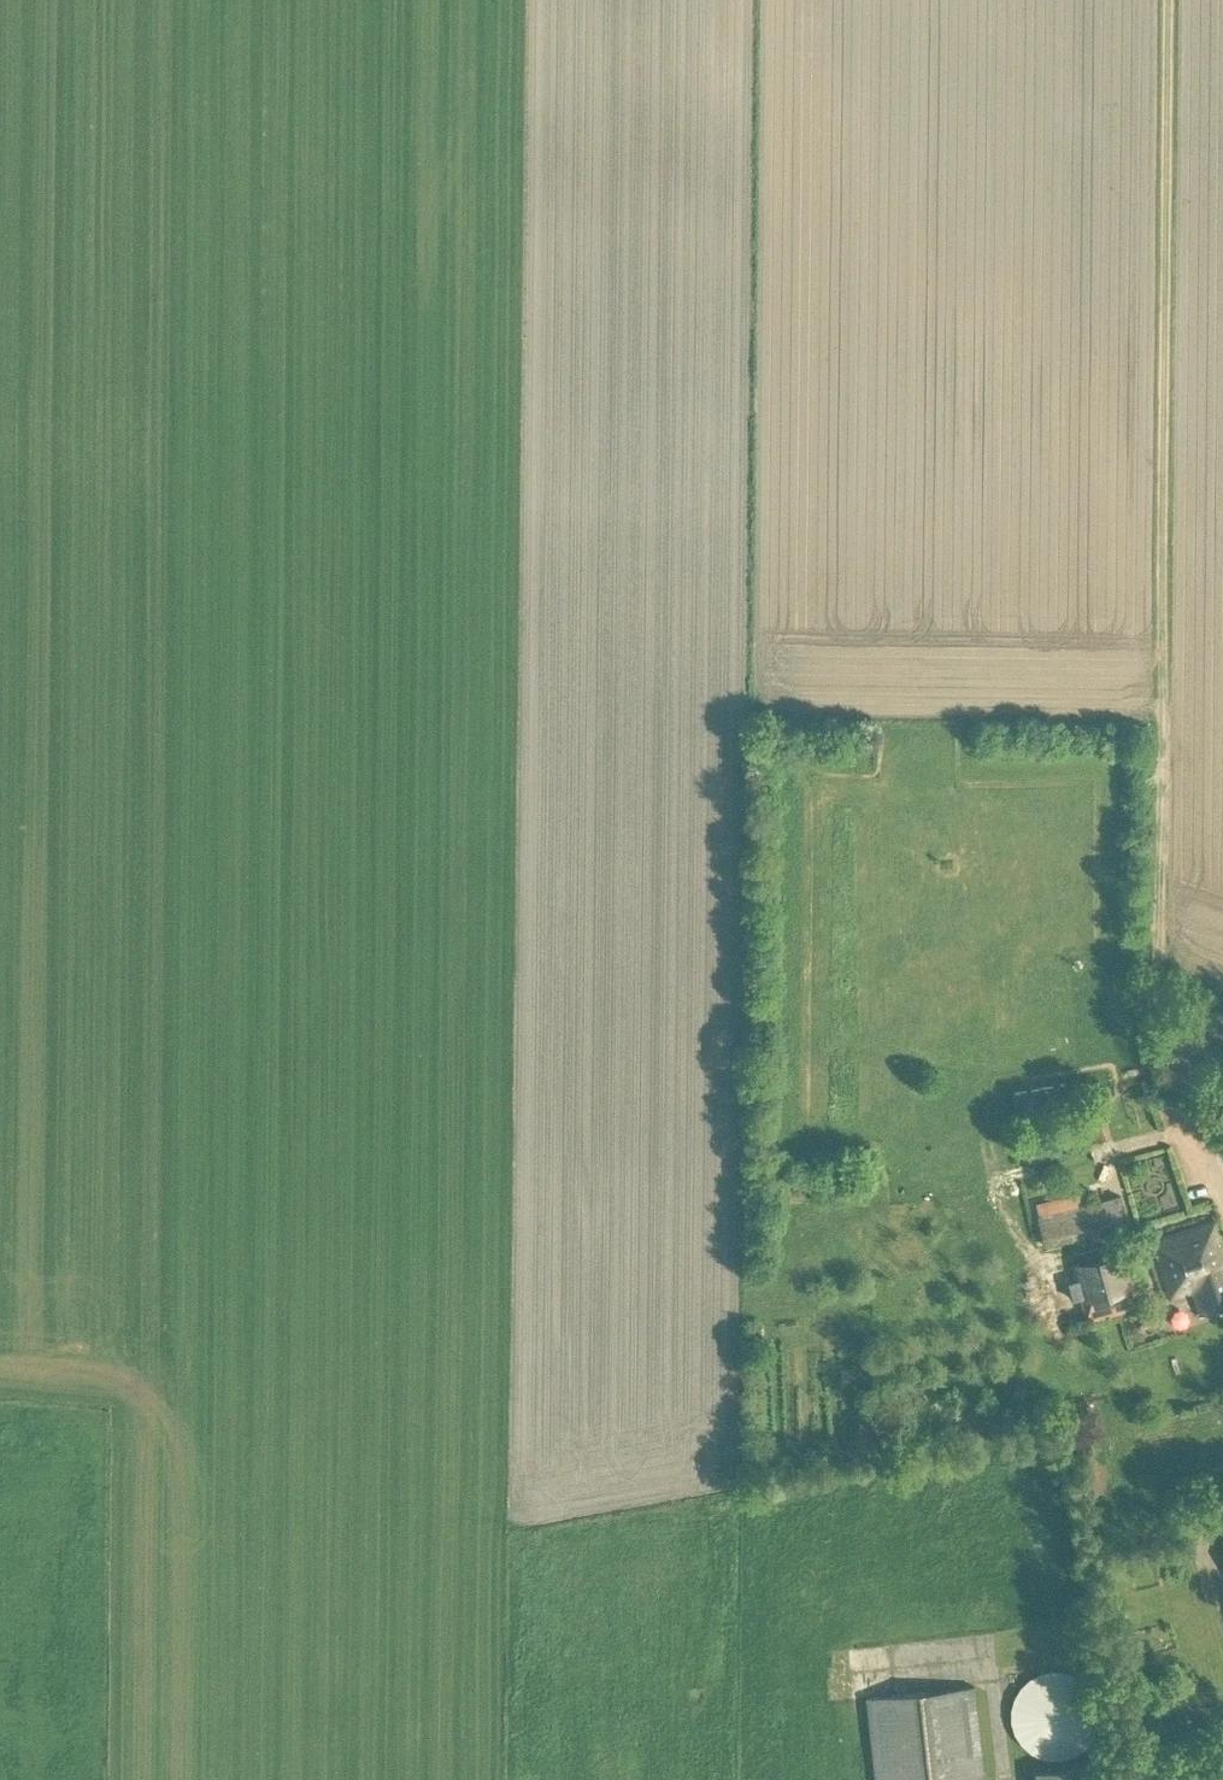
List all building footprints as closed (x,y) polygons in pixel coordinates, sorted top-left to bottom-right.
[(1080,1205),(1039,1215),(1046,1245),(1128,1225),(1120,1195),(1080,1205)] [(1222,1307),(1222,1276),(1219,1261),(1222,1260),(1222,1249),(1214,1220),(1152,1239),(1169,1296),(1187,1290),(1195,1315),(1222,1307)] [(1134,1287),(1124,1250),(1073,1265),(1089,1322),(1134,1308),(1128,1289),(1134,1287)] [(1139,1329),(1155,1324),(1152,1312),(1136,1316),(1139,1329)] [(1021,1684),(1011,1701),(1009,1720),(1016,1739),(1030,1753),(1049,1759),(1069,1756),(1085,1746),(1096,1729),(1097,1709),(1091,1690),(1076,1677),(1058,1670),(1038,1673),(1021,1684)] [(974,1685),(866,1697),(875,1779),(985,1779),(974,1685)] [(1103,1762),(1035,1769),(1036,1779),(1105,1779),(1103,1762)]
